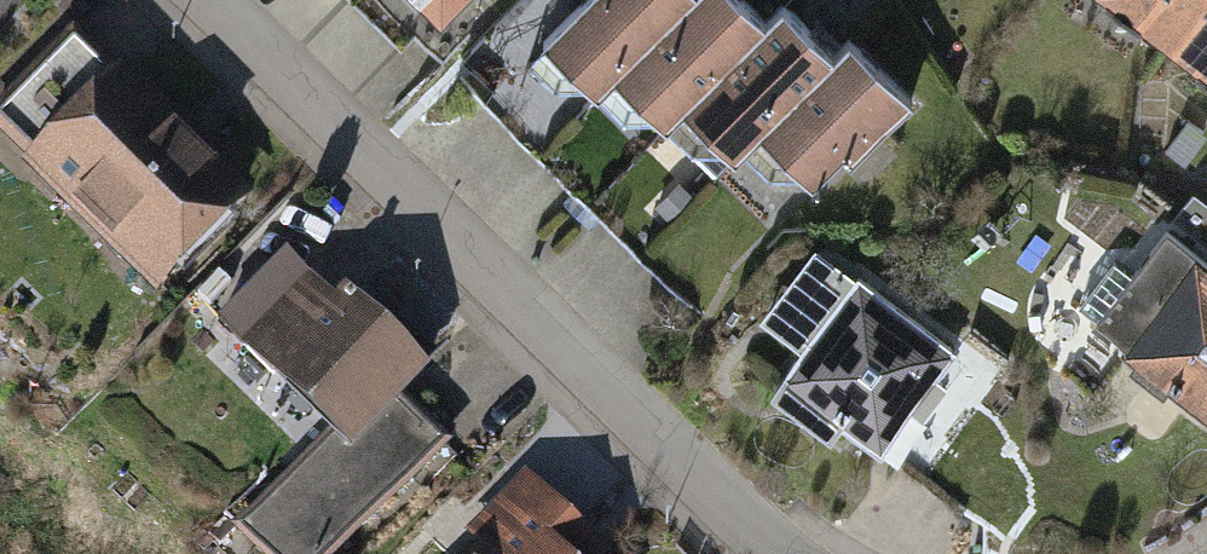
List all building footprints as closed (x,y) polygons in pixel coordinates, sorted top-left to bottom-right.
[(17,0),(0,0),(0,18),(17,0)] [(455,20),(475,0),(435,0),(455,20)] [(779,27),(751,0),(707,0),(679,29),(731,78),(749,58),(779,27)] [(1182,54),(1206,18),(1206,0),(1113,0),(1182,54)] [(801,107),(845,61),(793,12),(779,27),(749,58),(801,107)] [(1182,54),(1206,74),(1206,18),(1182,54)] [(697,113),(731,78),(679,29),(628,83),(679,132),(697,113)] [(0,119),(0,136),(166,294),(258,198),(83,32),(0,119)] [(921,102),(863,45),(845,61),(818,90),(876,147),(921,102)] [(774,135),(801,107),(749,58),(731,78),(697,113),(749,162),(774,135)] [(876,147),(818,90),(801,107),(774,135),(832,192),(876,147)] [(1163,227),(1051,365),(1052,404),(1068,437),(1084,442),(1128,431),(1159,381),(1206,412),(1206,262),(1163,227)] [(285,245),(218,310),(241,334),(308,269),(285,245)] [(967,361),(825,255),(770,327),(808,356),(777,397),(821,430),(840,444),(854,426),(895,456),(967,361)] [(251,349),(346,440),(366,459),(410,413),(436,385),(321,276),(251,349)] [(346,440),(251,539),(267,553),(364,553),(453,454),(410,413),(366,459),(346,440)] [(529,479),(478,531),(500,553),(498,553),(606,553),(529,479)]
